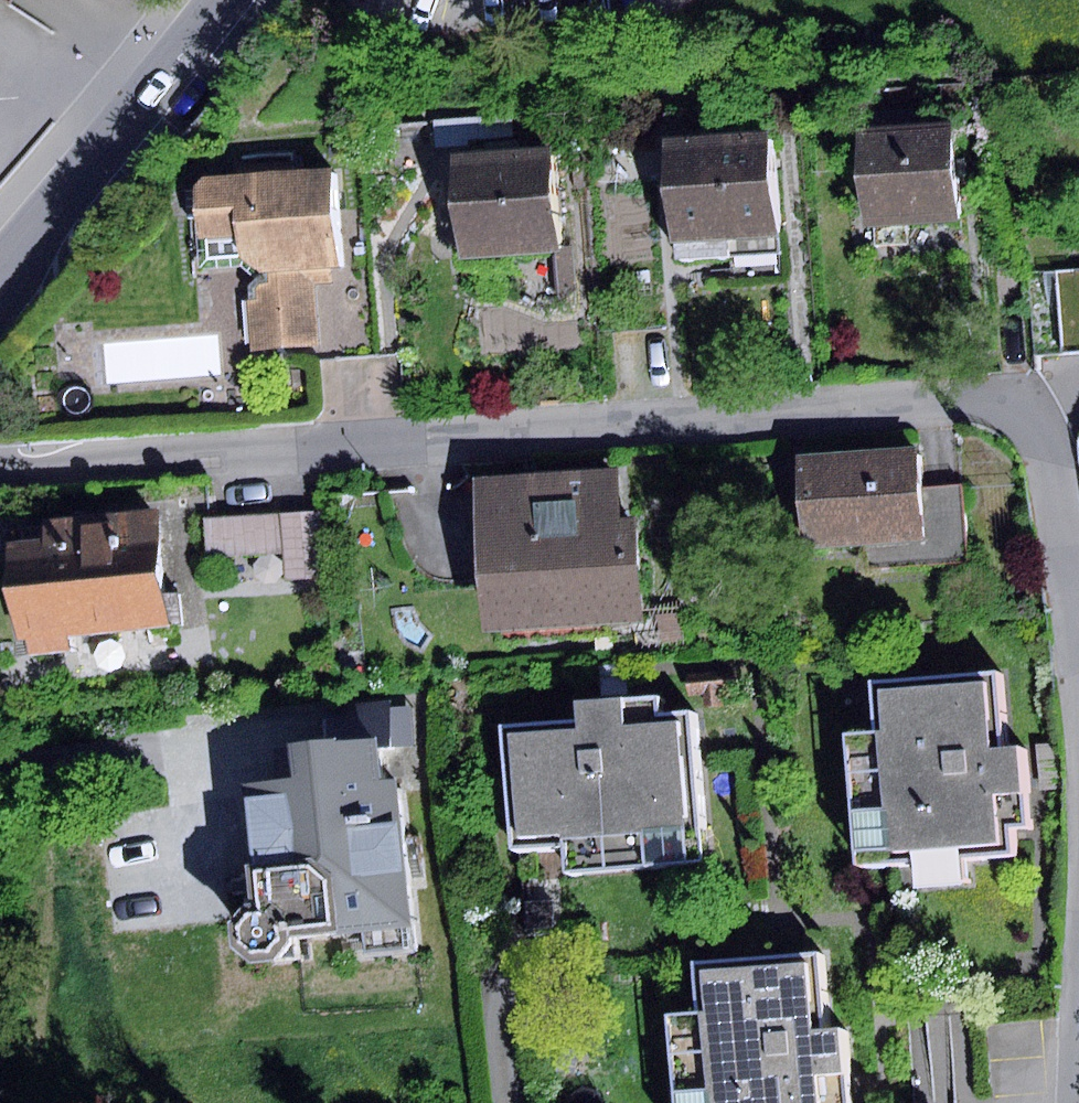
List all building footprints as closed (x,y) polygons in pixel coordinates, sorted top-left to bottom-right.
[(431,118),(433,148),(470,146),(469,136),(512,134),(511,115),(431,118)] [(702,137),(665,139),(674,257),(773,249),(764,131),(745,133),(744,122),(701,125),(702,137)] [(954,129),(849,134),(853,230),(958,224),(954,129)] [(551,249),(546,148),(516,149),(516,140),(482,142),(483,150),(451,152),(456,253),(551,249)] [(329,268),(325,171),(203,176),(194,188),(197,237),(236,234),(238,257),(258,272),(268,271),(329,268)] [(575,248),(551,249),(554,304),(577,287),(575,248)] [(329,268),(268,271),(269,282),(261,283),(258,284),(256,286),(256,301),(249,301),(252,349),(319,346),(316,285),(330,284),(329,268)] [(1056,270),(1061,350),(1078,349),(1078,269),(1056,270)] [(917,488),(914,445),(793,455),(800,548),(921,539),(917,488)] [(484,631),(640,623),(636,521),(618,521),(616,468),(477,475),(484,631)] [(962,485),(917,488),(921,539),(922,565),(967,562),(962,485)] [(324,508),(279,511),(281,552),(284,582),(330,578),(324,508)] [(69,638),(165,632),(157,509),(39,517),(41,542),(8,544),(14,641),(27,640),(28,656),(70,653),(69,638)] [(281,552),(279,511),(203,515),(205,556),(281,552)] [(1000,745),(994,672),(871,681),(875,731),(844,733),(854,864),(915,859),(916,881),(956,878),(955,857),(1009,852),(1007,828),(1026,826),(1020,743),(1000,745)] [(561,872),(697,863),(687,712),(658,714),(657,695),(573,701),(574,723),(500,728),(508,849),(559,846),(561,872)] [(323,705),(326,739),(377,735),(415,733),(412,698),(323,705)] [(380,771),(377,735),(326,739),(285,742),(288,777),(235,781),(245,898),(226,924),(227,945),(246,962),(272,961),(293,935),(363,929),(364,953),(416,949),(402,770),(380,771)] [(1059,744),(1039,745),(1040,789),(1061,788),(1059,744)] [(812,954),(693,961),(696,1007),(663,1009),(669,1102),(844,1102),(842,1083),(839,1030),(817,1031),(812,954)]
